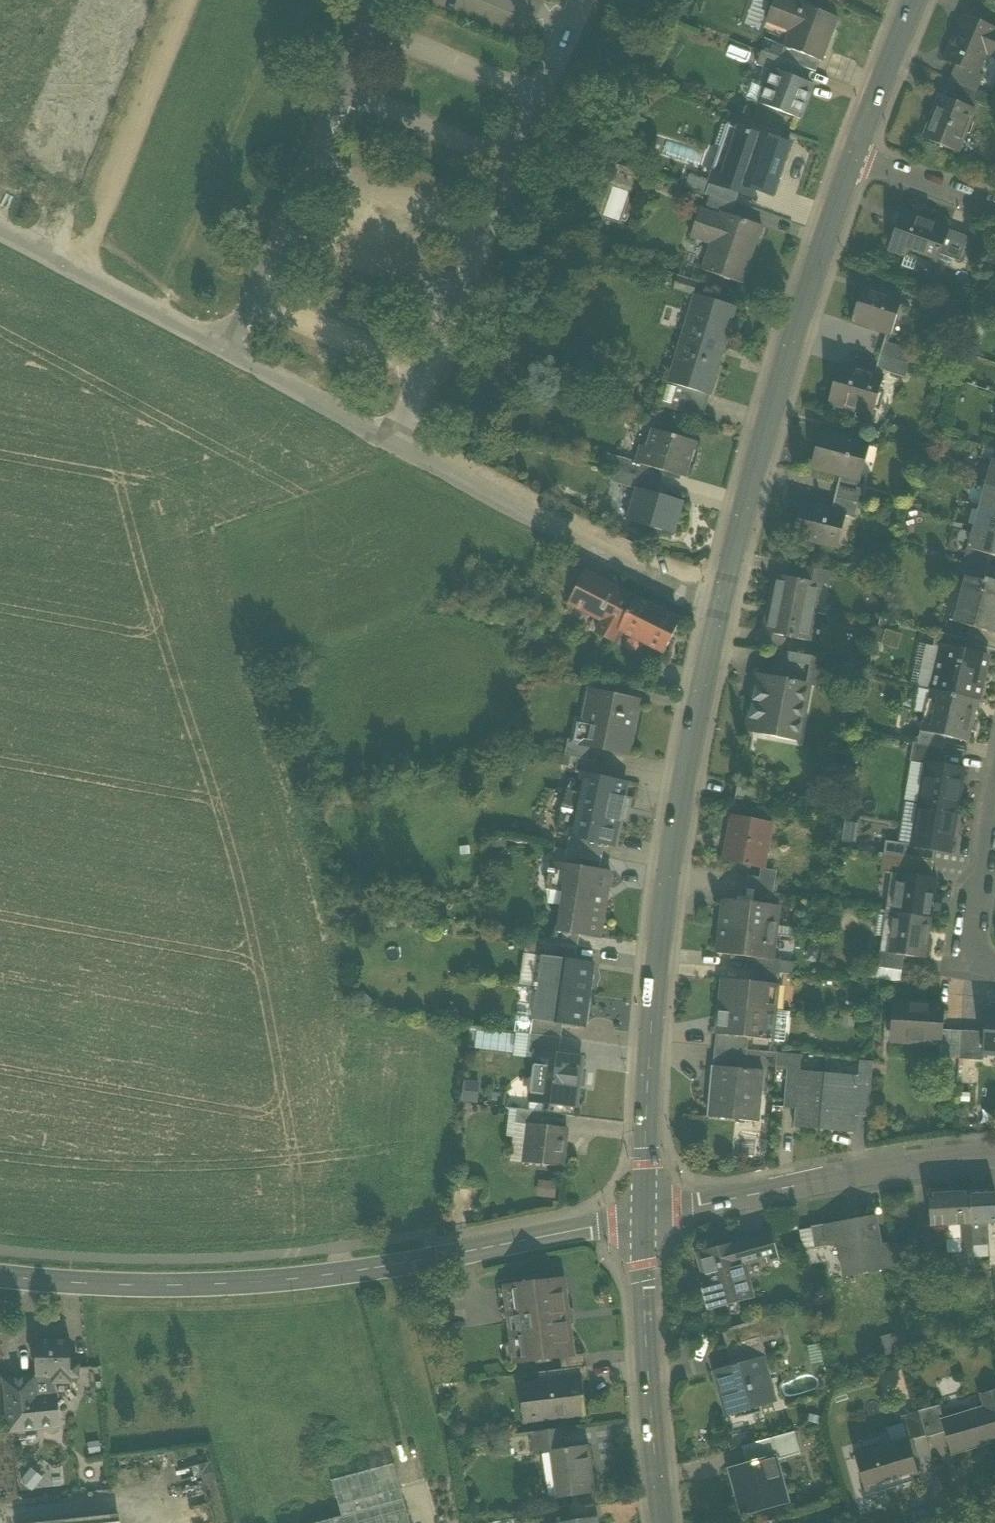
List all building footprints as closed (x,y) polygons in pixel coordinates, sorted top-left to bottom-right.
[(819,61),(832,28),(833,29),(837,19),(787,0),(781,0),(775,17),(795,25),(787,47),(786,48),(819,61)] [(973,73),(974,72),(983,51),(988,54),(994,57),(994,29),(965,16),(945,61),(957,66),(973,73)] [(785,47),(780,59),(797,65),(805,68),(815,72),(819,61),(786,48),(787,47),(785,47)] [(974,72),(979,74),(988,54),(983,51),(974,72)] [(793,77),(797,65),(780,59),(761,52),(756,65),(773,72),(773,70),(793,77)] [(793,77),(800,80),(805,68),(797,65),(793,77)] [(957,66),(951,80),(977,91),(984,76),(979,74),(974,72),(973,73),(957,66)] [(760,104),(801,120),(814,86),(800,80),(793,77),(773,70),(773,72),(760,104)] [(972,102),(977,91),(951,80),(946,92),(972,102)] [(923,139),(954,152),(962,132),(966,134),(976,110),(940,96),(923,139)] [(747,132),(739,130),(729,127),(728,128),(723,126),(715,149),(721,151),(720,151),(731,155),(723,177),(713,173),(710,183),(739,193),(753,197),(755,190),(773,196),(790,145),(747,131),(747,132)] [(720,151),(713,173),(723,177),(731,155),(720,151)] [(739,193),(710,183),(706,194),(710,196),(735,204),(739,193)] [(705,210),(730,219),(731,216),(735,204),(710,196),(705,210)] [(741,283),(743,284),(762,227),(731,216),(730,219),(705,210),(701,209),(692,237),(711,244),(702,270),(741,283)] [(889,249),(907,255),(909,249),(938,259),(940,254),(949,230),(949,228),(902,212),(889,249)] [(940,254),(960,261),(969,237),(949,230),(940,254)] [(994,271),(994,245),(994,244),(986,268),(994,271)] [(936,266),(938,259),(909,249),(907,255),(936,266)] [(884,297),(886,292),(864,285),(862,290),(884,297)] [(851,324),(890,337),(897,315),(894,314),(900,297),(886,292),(884,297),(862,290),(851,324)] [(661,406),(703,419),(737,307),(695,294),(689,313),(699,315),(693,334),(687,332),(680,353),(687,355),(678,383),(669,380),(661,406)] [(894,314),(897,315),(903,298),(900,297),(894,314)] [(884,342),(880,355),(909,364),(913,350),(884,342)] [(905,378),(909,364),(880,355),(876,369),(905,378)] [(857,412),(873,416),(884,377),(839,364),(829,400),(858,408),(857,412)] [(664,471),(687,478),(698,442),(652,428),(641,463),(641,464),(664,471)] [(841,474),(860,479),(870,442),(824,430),(814,467),(841,474)] [(620,457),(616,470),(661,483),(664,471),(641,464),(641,463),(620,457)] [(657,494),(661,483),(616,470),(612,483),(636,490),(636,488),(657,494)] [(841,474),(835,497),(859,503),(862,489),(858,488),(860,479),(841,474)] [(982,507),(994,511),(994,488),(988,486),(982,507)] [(627,520),(675,534),(684,502),(657,494),(636,488),(636,490),(627,520)] [(854,519),(859,503),(835,497),(831,512),(846,516),(846,517),(854,519)] [(794,535),(838,546),(846,517),(846,516),(831,512),(801,505),(794,535)] [(976,528),(994,533),(994,511),(982,507),(976,528)] [(976,528),(970,549),(970,550),(991,555),(994,556),(994,533),(976,528)] [(968,548),(964,560),(987,567),(991,555),(970,550),(970,549),(968,548)] [(985,577),(987,567),(964,560),(962,570),(985,577)] [(553,580),(576,591),(585,573),(563,561),(553,580)] [(820,584),(826,586),(829,572),(804,566),(801,580),(820,584)] [(620,630),(621,630),(637,599),(585,573),(576,591),(569,604),(603,621),(597,634),(613,642),(620,630)] [(776,575),(771,604),(814,613),(820,584),(801,580),(776,575)] [(994,633),(994,629),(994,581),(986,578),(985,582),(968,577),(956,622),(955,623),(971,627),(994,633)] [(681,621),(637,599),(621,630),(665,652),(681,621)] [(809,641),(814,613),(771,604),(765,633),(784,636),(809,641)] [(948,619),(944,633),(967,639),(971,627),(955,623),(956,622),(948,619)] [(972,640),(967,639),(944,633),(937,631),(933,647),(941,649),(942,647),(969,653),(972,640)] [(758,647),(780,651),(781,651),(784,636),(765,633),(761,632),(758,647)] [(941,649),(932,690),(979,701),(988,658),(969,653),(942,647),(941,649)] [(819,658),(781,651),(780,651),(775,679),(809,685),(809,687),(813,688),(819,658)] [(747,733),(776,739),(778,727),(800,732),(809,687),(809,685),(775,679),(758,675),(747,733)] [(592,691),(619,697),(622,686),(622,685),(596,680),(595,680),(592,691)] [(969,743),(979,701),(932,690),(929,690),(928,693),(920,732),(946,737),(969,743)] [(598,747),(630,754),(641,701),(619,697),(592,691),(591,691),(590,694),(598,696),(593,724),(584,722),(579,721),(575,741),(574,742),(598,747)] [(590,694),(584,722),(593,724),(598,696),(590,694)] [(798,743),(800,732),(778,727),(776,739),(798,743)] [(920,732),(917,745),(943,750),(946,737),(920,732)] [(566,755),(579,758),(595,762),(598,747),(574,742),(575,741),(569,740),(566,755)] [(940,765),(943,750),(917,745),(913,744),(910,762),(926,765),(926,763),(940,765)] [(607,764),(595,762),(579,758),(575,773),(584,775),(584,774),(604,778),(607,764)] [(919,802),(919,804),(956,810),(963,769),(940,765),(926,763),(926,765),(924,778),(920,802),(919,802)] [(605,845),(614,847),(619,824),(615,824),(616,820),(616,819),(613,818),(617,798),(624,799),(625,797),(628,783),(604,778),(584,774),(584,775),(583,775),(588,776),(584,794),(567,790),(557,834),(570,837),(578,839),(603,844),(605,845)] [(626,798),(625,797),(624,799),(617,798),(613,818),(616,819),(616,820),(621,821),(626,798)] [(885,841),(883,854),(901,857),(903,857),(905,844),(912,845),(919,804),(907,802),(901,837),(894,842),(885,841)] [(949,852),(956,810),(919,804),(912,845),(912,846),(935,850),(949,852)] [(738,818),(750,820),(752,808),(740,806),(738,818)] [(751,868),(765,871),(773,824),(750,820),(738,818),(730,816),(722,864),(751,868)] [(570,837),(567,850),(575,852),(578,839),(570,837)] [(578,839),(575,852),(601,856),(603,844),(578,839)] [(905,844),(903,857),(933,862),(935,850),(912,846),(912,845),(905,844)] [(573,867),(575,852),(567,850),(565,865),(573,867)] [(598,871),(601,856),(575,852),(573,867),(598,871)] [(899,873),(901,857),(883,854),(880,872),(893,874),(893,876),(899,876),(899,873)] [(931,878),(933,862),(903,857),(901,857),(899,873),(931,878)] [(579,936),(598,938),(606,888),(609,888),(611,873),(600,871),(598,871),(573,867),(565,865),(553,863),(551,871),(549,871),(546,891),(567,894),(562,932),(561,933),(579,936)] [(765,871),(751,868),(747,889),(782,894),(786,874),(765,871)] [(899,876),(893,914),(932,920),(938,879),(931,878),(899,873),(899,876)] [(601,939),(609,888),(606,888),(598,938),(601,939)] [(780,894),(774,893),(755,890),(754,902),(775,905),(775,907),(778,907),(780,894)] [(724,899),(720,928),(772,935),(775,907),(775,905),(754,902),(724,899)] [(926,958),(932,920),(893,914),(887,951),(887,952),(904,955),(926,958)] [(776,935),(772,935),(720,928),(717,954),(757,959),(773,961),(773,960),(776,935)] [(556,931),(554,943),(578,947),(579,936),(561,933),(562,932),(556,931)] [(576,961),(578,947),(554,943),(551,943),(549,957),(576,961)] [(879,967),(902,970),(904,955),(887,952),(887,951),(881,950),(879,967)] [(520,985),(522,986),(538,988),(542,956),(524,954),(520,985)] [(542,956),(538,988),(589,995),(594,963),(576,961),(549,957),(542,956)] [(757,959),(756,970),(780,973),(781,961),(773,960),(773,961),(757,959)] [(778,986),(780,973),(756,970),(754,982),(778,985),(777,985),(778,985),(778,986)] [(722,979),(720,1005),(771,1010),(775,1010),(777,985),(778,985),(754,982),(722,979)] [(533,1020),(538,988),(522,986),(515,1033),(531,1034),(533,1020)] [(585,1027),(589,995),(538,988),(533,1020),(563,1024),(585,1027)] [(941,1045),(942,1045),(943,1031),(944,1007),(893,1004),(891,1022),(900,1023),(898,1042),(941,1045)] [(771,1015),(771,1010),(720,1005),(716,1035),(717,1035),(749,1038),(769,1040),(771,1015)] [(994,1050),(994,1010),(986,1009),(985,1033),(984,1050),(994,1050)] [(784,1041),(786,1017),(771,1015),(769,1040),(784,1041)] [(531,1034),(537,1035),(561,1038),(563,1024),(533,1020),(531,1034)] [(890,1042),(898,1042),(900,1023),(891,1022),(890,1042)] [(940,1059),(959,1060),(961,1032),(943,1031),(942,1045),(941,1045),(940,1059)] [(985,1033),(961,1032),(959,1060),(983,1062),(984,1050),(985,1033)] [(559,1056),(561,1038),(537,1035),(535,1053),(541,1054),(541,1053),(559,1056)] [(717,1035),(716,1047),(747,1050),(749,1038),(717,1035)] [(745,1071),(747,1050),(716,1047),(714,1068),(745,1071)] [(543,1102),(576,1106),(581,1059),(559,1056),(541,1053),(541,1054),(537,1082),(546,1083),(543,1102)] [(787,1071),(788,1071),(790,1054),(777,1053),(776,1070),(787,1071)] [(802,1055),(790,1054),(788,1071),(787,1071),(787,1076),(799,1078),(800,1072),(802,1055)] [(709,1117),(745,1120),(747,1093),(762,1095),(764,1072),(745,1071),(714,1068),(709,1117)] [(795,1128),(820,1130),(825,1074),(800,1072),(799,1078),(797,1104),(795,1128)] [(859,1077),(825,1074),(820,1130),(854,1133),(856,1111),(859,1085),(859,1077)] [(784,1103),(797,1104),(799,1078),(787,1076),(784,1103)] [(462,1079),(460,1100),(476,1102),(478,1082),(462,1079)] [(856,1111),(870,1112),(872,1086),(859,1085),(856,1111)] [(759,1122),(762,1095),(747,1093),(745,1120),(759,1122)] [(511,1161),(525,1163),(530,1125),(516,1124),(518,1110),(510,1109),(506,1137),(514,1138),(511,1161)] [(530,1124),(542,1126),(543,1114),(518,1110),(516,1124),(530,1125),(530,1124)] [(525,1163),(562,1168),(567,1129),(542,1126),(530,1124),(530,1125),(525,1163)] [(537,1181),(536,1196),(554,1196),(554,1181),(537,1181)] [(972,1224),(988,1223),(994,1223),(994,1197),(994,1191),(970,1192),(972,1224)] [(931,1226),(946,1226),(962,1225),(972,1224),(970,1192),(929,1195),(931,1226)] [(875,1216),(823,1225),(827,1246),(840,1244),(842,1243),(845,1259),(843,1259),(846,1277),(869,1273),(868,1267),(881,1265),(883,1264),(880,1245),(875,1216)] [(989,1245),(988,1223),(972,1224),(973,1246),(989,1245)] [(972,1224),(962,1225),(963,1253),(963,1255),(974,1254),(973,1246),(972,1224)] [(815,1248),(827,1246),(823,1225),(811,1227),(812,1229),(815,1247),(815,1248)] [(952,1253),(963,1253),(962,1225),(946,1226),(947,1254),(952,1254),(952,1253)] [(799,1231),(803,1249),(815,1247),(812,1229),(799,1231)] [(779,1258),(772,1235),(753,1240),(758,1259),(765,1257),(767,1262),(779,1258)] [(699,1253),(714,1309),(752,1299),(743,1263),(758,1259),(753,1240),(738,1245),(737,1243),(699,1253)] [(881,1265),(882,1270),(898,1268),(894,1243),(880,1245),(883,1264),(881,1265)] [(952,1277),(975,1278),(974,1254),(963,1255),(963,1253),(952,1253),(952,1254),(952,1277)] [(868,1267),(869,1273),(882,1270),(881,1265),(868,1267)] [(513,1362),(514,1363),(560,1357),(572,1356),(563,1279),(504,1287),(504,1288),(507,1288),(516,1362),(513,1362)] [(761,1337),(763,1342),(782,1337),(776,1316),(750,1323),(755,1339),(761,1337)] [(727,1347),(730,1346),(730,1345),(755,1339),(750,1323),(722,1331),(727,1347)] [(761,1337),(755,1339),(730,1345),(730,1346),(735,1365),(767,1356),(763,1342),(761,1337)] [(38,1361),(38,1377),(71,1377),(79,1378),(79,1367),(71,1367),(71,1342),(38,1342),(38,1345),(37,1345),(33,1348),(33,1358),(37,1361),(38,1361)] [(560,1357),(562,1370),(587,1367),(585,1354),(572,1356),(560,1357)] [(727,1413),(728,1416),(774,1403),(764,1365),(769,1363),(767,1356),(735,1365),(716,1371),(723,1395),(721,1395),(726,1413),(727,1413)] [(588,1379),(587,1367),(562,1370),(539,1372),(540,1384),(581,1379),(581,1380),(588,1379)] [(71,1383),(71,1377),(38,1377),(38,1378),(34,1378),(37,1411),(27,1412),(28,1430),(60,1427),(57,1397),(56,1397),(55,1383),(71,1383)] [(9,1414),(27,1412),(37,1411),(34,1378),(5,1381),(9,1414)] [(533,1402),(535,1419),(553,1417),(553,1418),(586,1414),(584,1399),(580,1399),(578,1381),(582,1381),(581,1380),(581,1379),(540,1384),(526,1386),(528,1402),(533,1402)] [(524,1420),(535,1419),(533,1402),(528,1402),(526,1386),(520,1387),(524,1420)] [(951,1455),(994,1442),(994,1390),(980,1395),(984,1407),(943,1419),(941,1420),(945,1432),(951,1455)] [(939,1406),(919,1412),(926,1436),(926,1438),(945,1432),(941,1420),(943,1419),(939,1406)] [(27,1412),(9,1414),(11,1432),(28,1430),(27,1412)] [(908,1441),(926,1436),(919,1412),(901,1417),(908,1440),(908,1441)] [(531,1433),(535,1455),(542,1454),(551,1453),(551,1451),(566,1449),(563,1429),(531,1433)] [(795,1432),(772,1439),(777,1456),(778,1460),(801,1454),(795,1432)] [(757,1462),(777,1456),(772,1439),(748,1445),(753,1461),(757,1460),(757,1462)] [(854,1456),(865,1492),(919,1476),(908,1441),(908,1440),(854,1456)] [(546,1481),(549,1500),(596,1493),(589,1446),(566,1449),(551,1451),(551,1453),(555,1480),(546,1481)] [(555,1480),(551,1453),(542,1454),(546,1481),(555,1480)] [(728,1469),(742,1517),(760,1512),(757,1500),(787,1492),(778,1460),(777,1456),(757,1462),(757,1460),(753,1461),(753,1462),(728,1469)] [(342,1517),(343,1516),(404,1500),(395,1465),(333,1482),(342,1517)] [(757,1500),(760,1512),(790,1503),(787,1492),(757,1500)] [(404,1500),(343,1516),(345,1522),(355,1522),(404,1510),(407,1522),(410,1522),(404,1500)] [(571,1510),(573,1522),(595,1518),(596,1519),(601,1519),(599,1505),(571,1510)] [(355,1522),(407,1522),(404,1510),(355,1522)]
